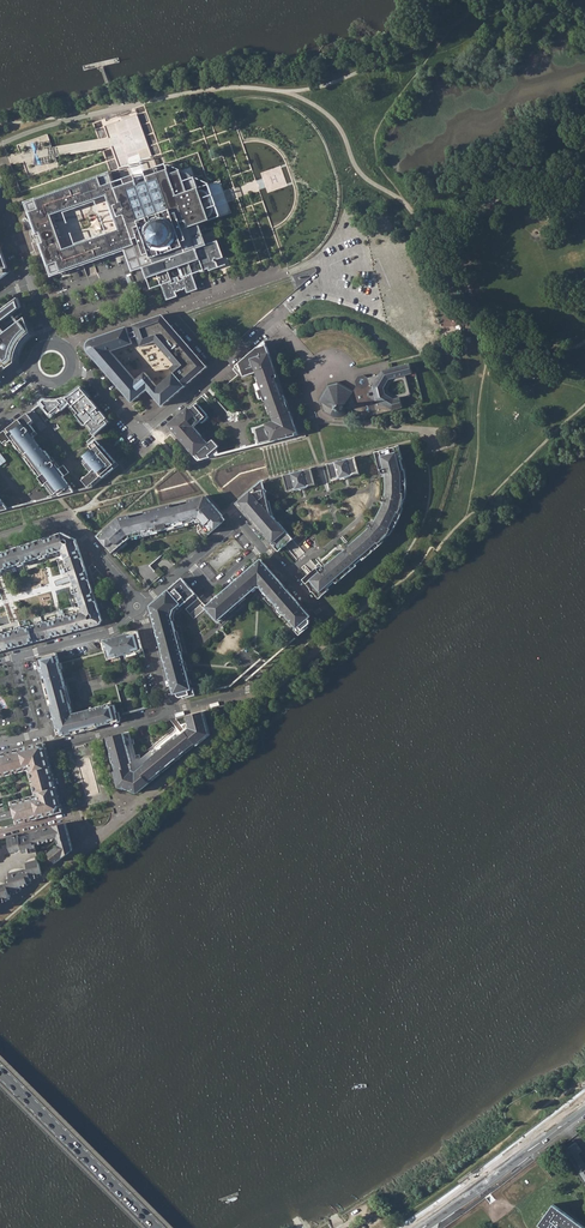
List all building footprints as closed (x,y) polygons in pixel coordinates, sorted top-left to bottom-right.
[(111,173),(26,203),(52,276),(125,251),(132,272),(143,268),(150,288),(160,284),(166,301),(177,297),(176,293),(187,289),(188,293),(199,289),(193,272),(207,267),(208,270),(216,267),(214,263),(216,259),(223,257),(217,241),(206,245),(199,223),(209,219),(208,216),(210,215),(211,211),(213,201),(210,196),(207,192),(205,191),(201,189),(200,187),(198,186),(188,190),(181,169),(170,173),(169,168),(158,172),(156,166),(146,170),(149,180),(143,182),(139,184),(135,174),(124,178),(126,183),(116,186),(111,173)] [(0,269),(0,279),(9,272),(1,273),(0,269)] [(17,349),(17,348),(18,347),(19,345),(20,342),(21,340),(23,338),(24,336),(26,334),(27,332),(28,331),(21,321),(16,324),(10,315),(21,307),(18,298),(0,312),(0,374),(14,363),(14,362),(15,357),(16,354),(16,351),(17,349)] [(104,315),(101,307),(81,315),(84,323),(104,315)] [(182,337),(162,315),(134,325),(142,347),(156,342),(176,365),(171,369),(173,371),(174,372),(186,387),(208,367),(188,344),(187,345),(184,344),(183,345),(180,343),(181,342),(182,338),(182,337)] [(30,333),(25,318),(21,321),(28,331),(27,332),(26,334),(24,336),(23,338),(21,340),(20,342),(19,345),(18,347),(17,348),(17,349),(16,351),(16,354),(17,350),(18,348),(19,346),(21,342),(22,340),(25,337),(29,334),(30,333)] [(126,327),(119,330),(125,346),(133,344),(126,327)] [(125,346),(119,330),(92,340),(89,352),(89,353),(133,404),(149,390),(156,385),(145,373),(136,380),(111,352),(125,346)] [(269,402),(275,421),(254,427),(260,446),(299,435),(266,341),(240,363),(244,367),(246,372),(248,376),(260,371),(261,375),(263,380),(260,381),(262,389),(260,389),(263,399),(266,398),(266,400),(266,401),(267,401),(268,402),(269,402)] [(357,387),(359,388),(356,393),(354,392),(353,393),(352,409),(360,413),(361,413),(364,411),(365,415),(368,418),(424,404),(416,373),(412,374),(409,364),(394,368),(380,372),(379,376),(366,379),(362,376),(358,377),(355,382),(357,387)] [(156,385),(149,390),(164,406),(186,387),(174,372),(158,387),(156,385)] [(328,384),(318,400),(320,401),(328,387),(331,386),(330,385),(335,383),(336,385),(339,384),(353,393),(354,392),(337,381),(328,384)] [(218,382),(211,389),(217,396),(222,392),(224,389),(218,382)] [(352,409),(353,393),(339,384),(336,385),(335,383),(330,385),(331,386),(328,387),(320,401),(320,402),(323,411),(332,416),(332,415),(333,416),(334,416),(335,416),(336,416),(339,416),(340,416),(341,416),(343,415),(344,415),(345,414),(346,413),(348,412),(349,411),(351,412),(352,409)] [(45,400),(43,402),(46,407),(45,408),(50,414),(58,408),(60,406),(63,410),(68,406),(70,404),(79,414),(76,416),(85,426),(88,423),(93,429),(91,431),(95,435),(111,422),(81,387),(80,389),(78,391),(74,394),(72,395),(70,396),(68,397),(66,398),(64,399),(61,400),(59,400),(56,401),(54,401),(51,401),(49,401),(47,401),(45,400)] [(169,426),(199,461),(212,458),(210,456),(220,449),(223,446),(217,440),(214,443),(199,426),(205,421),(207,422),(215,416),(202,402),(195,409),(192,405),(169,426)] [(70,404),(68,406),(76,416),(79,414),(70,404)] [(0,434),(0,439),(4,443),(7,441),(9,442),(12,440),(41,477),(40,478),(45,485),(46,485),(56,497),(75,492),(63,477),(69,472),(64,465),(59,469),(46,451),(44,452),(33,438),(35,436),(31,432),(34,429),(31,425),(34,422),(28,413),(0,434)] [(83,480),(89,489),(93,488),(119,465),(98,440),(91,446),(92,448),(94,450),(91,453),(86,457),(87,458),(83,461),(92,472),(83,480)] [(366,558),(374,552),(378,548),(382,544),(390,535),(392,532),(395,528),(398,523),(400,519),(402,514),(403,512),(404,506),(405,504),(406,497),(407,493),(407,489),(407,483),(407,478),(406,472),(405,465),(400,446),(377,452),(381,470),(383,469),(383,470),(384,471),(384,472),(385,472),(385,473),(386,473),(387,473),(388,473),(389,476),(389,493),(388,493),(387,497),(386,497),(385,497),(385,498),(384,498),(384,499),(384,500),(385,502),(386,502),(387,503),(388,502),(387,505),(378,524),(377,526),(376,525),(375,525),(374,525),(373,525),(372,525),(372,526),(371,527),(372,528),(372,529),(368,531),(369,532),(362,537),(351,547),(352,548),(343,556),(342,555),(325,570),(320,564),(316,568),(318,571),(311,577),(310,576),(304,581),(320,598),(356,566),(366,558)] [(220,449),(210,456),(212,458),(220,456),(220,449)] [(357,457),(330,464),(334,478),(341,476),(341,478),(353,475),(352,473),(360,471),(357,457)] [(312,468),(286,475),(289,490),(297,488),(297,490),(309,486),(309,485),(316,483),(312,468)] [(260,484),(237,503),(280,552),(288,546),(294,540),(295,540),(280,523),(279,524),(272,516),(266,493),(267,492),(260,484)] [(36,492),(24,495),(26,503),(46,497),(44,490),(36,493),(36,492)] [(119,518),(98,536),(113,553),(130,538),(160,531),(170,529),(170,528),(196,521),(201,519),(203,522),(202,523),(211,533),(226,519),(206,496),(119,518)] [(9,509),(0,497),(0,512),(9,509)] [(0,552),(0,573),(4,571),(3,569),(20,563),(20,566),(25,564),(25,562),(40,557),(41,559),(46,558),(45,555),(61,550),(67,567),(64,568),(66,572),(68,571),(74,588),(71,589),(73,593),(75,593),(81,611),(66,615),(66,613),(61,614),(61,617),(45,621),(44,619),(39,620),(40,622),(23,627),(23,625),(18,626),(18,629),(2,633),(1,631),(0,631),(0,651),(101,624),(103,619),(76,539),(74,539),(62,533),(62,532),(0,552)] [(299,546),(309,538),(303,532),(295,540),(294,540),(299,546)] [(183,577),(150,605),(174,693),(183,698),(185,697),(200,693),(189,654),(219,629),(224,625),(258,596),(295,640),(309,628),(307,626),(310,624),(310,622),(308,619),(311,617),(263,561),(261,563),(259,561),(207,605),(203,601),(190,612),(186,608),(199,597),(183,577)] [(138,631),(103,640),(106,651),(109,660),(121,657),(120,656),(126,655),(126,656),(138,652),(137,650),(143,648),(138,631)] [(69,697),(57,652),(38,657),(59,737),(126,719),(125,714),(121,704),(113,706),(112,703),(74,714),(69,697)] [(105,738),(119,788),(137,794),(210,734),(204,712),(187,716),(188,722),(181,724),(184,728),(180,732),(178,728),(141,759),(140,755),(135,756),(132,745),(135,744),(133,739),(131,740),(129,732),(105,738)] [(11,802),(17,823),(63,810),(44,741),(0,753),(0,779),(29,771),(35,796),(11,802)] [(24,834),(1,840),(3,850),(8,848),(11,855),(22,854),(38,852),(35,843),(58,837),(60,843),(49,852),(57,862),(74,849),(66,822),(28,833),(28,835),(25,836),(24,834)] [(1,905),(2,904),(1,901),(8,899),(8,897),(12,896),(11,893),(18,892),(23,888),(22,885),(30,883),(29,881),(33,880),(32,877),(40,875),(39,873),(43,873),(40,860),(26,863),(27,869),(8,874),(9,879),(0,881),(0,905),(1,905)] [(543,1227),(584,1227),(553,1204),(538,1224),(543,1227)]
